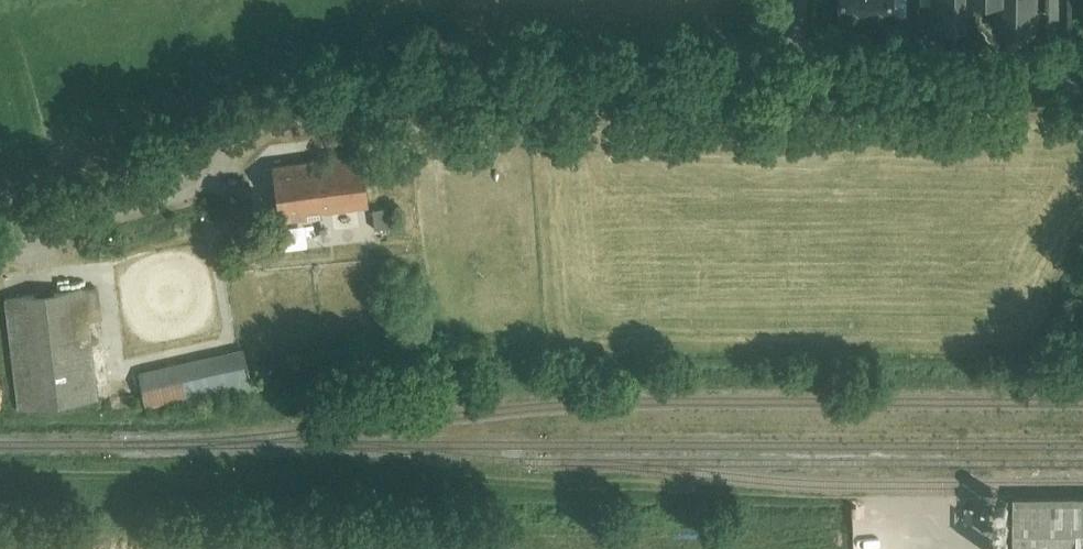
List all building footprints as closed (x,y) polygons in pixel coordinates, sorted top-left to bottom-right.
[(831,24),(883,23),(883,0),(831,0),(831,24)] [(933,34),(964,34),(964,6),(1000,7),(1000,35),(1032,36),(1032,0),(933,0),(933,34)] [(363,163),(276,172),(281,218),(369,209),(363,163)] [(97,281),(3,294),(18,405),(98,394),(87,316),(101,314),(97,281)] [(242,346),(138,368),(146,407),(250,384),(242,346)] [(1015,492),(1015,548),(1082,548),(1082,492),(1015,492)] [(1005,501),(1003,498),(1000,497),(997,498),(996,501),(998,504),(1001,505),(1004,504),(1005,501)] [(1006,517),(1004,515),(1001,514),(999,515),(998,518),(999,521),(1002,522),(1005,520),(1006,517)] [(1006,534),(1004,531),(1001,530),(999,531),(998,534),(999,537),(1002,538),(1005,537),(1006,534)]
